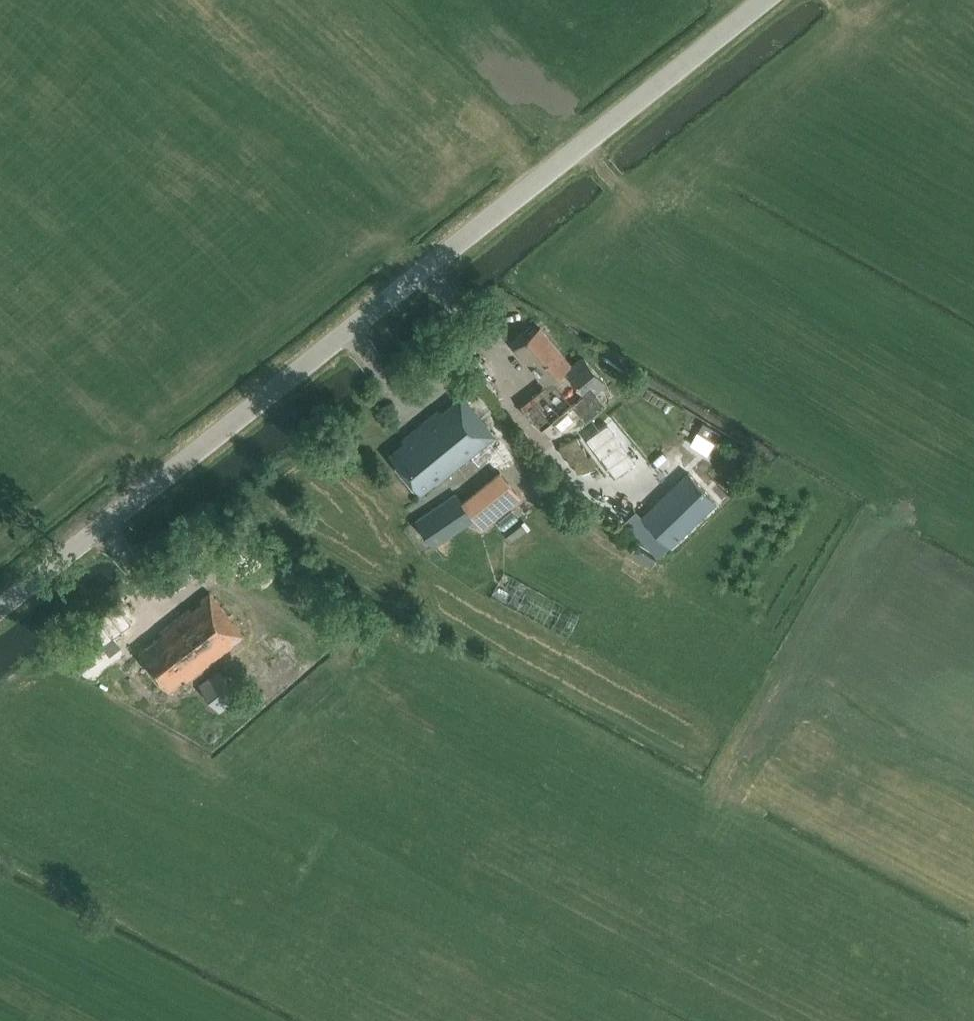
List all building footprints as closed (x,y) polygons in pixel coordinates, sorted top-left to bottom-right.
[(572,365),(540,328),(515,350),(546,385),(521,404),(542,429),(574,404),(585,418),(604,403),(594,391),(605,382),(584,355),(572,365)] [(496,436),(464,396),(444,411),(440,409),(414,429),(415,434),(391,453),(421,492),(434,481),(436,483),(496,436)] [(665,441),(695,454),(708,427),(677,413),(665,441)] [(646,454),(671,475),(682,462),(658,441),(646,454)] [(671,545),(717,500),(689,472),(643,517),(637,511),(624,523),(658,557),(671,545)] [(500,473),(463,502),(476,518),(484,527),(519,498),(500,473)] [(435,545),(476,518),(463,502),(455,492),(414,519),(435,545)] [(511,525),(499,533),(505,542),(517,534),(511,525)] [(182,577),(202,561),(197,555),(200,553),(190,540),(161,563),(171,576),(177,571),(182,577)] [(264,591),(275,579),(266,571),(255,583),(264,591)] [(446,582),(453,594),(464,587),(456,575),(446,582)] [(492,600),(511,606),(513,600),(525,603),(529,591),(497,581),(492,600)] [(572,634),(568,626),(575,623),(567,609),(551,617),(548,610),(541,614),(555,642),(572,634)] [(143,655),(168,689),(189,673),(187,670),(212,651),(215,654),(226,646),(213,629),(204,636),(191,619),(143,655)] [(219,670),(201,685),(220,711),(238,696),(219,670)]
